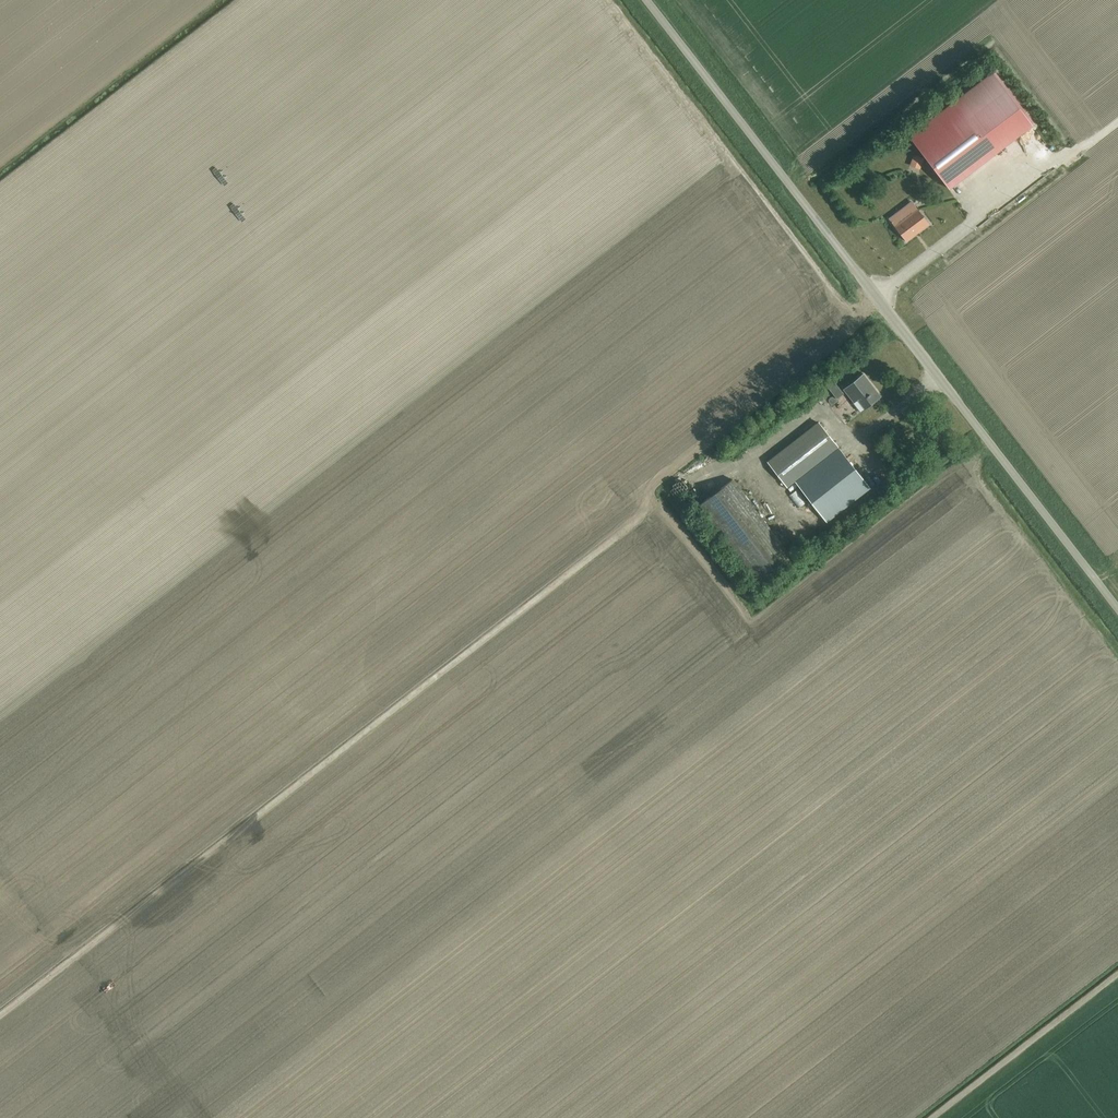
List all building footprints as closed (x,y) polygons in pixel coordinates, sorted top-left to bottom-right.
[(909,136),(949,188),(1032,125),(992,72),(909,136)] [(918,160),(914,171),(924,174),(928,164),(918,160)] [(927,226),(910,203),(889,219),(906,242),(927,226)] [(860,412),(866,408),(881,396),(863,373),(842,389),(860,412)] [(827,387),(837,400),(843,395),(834,382),(827,387)] [(834,422),(838,419),(832,410),(828,413),(834,422)] [(767,462),(786,487),(794,481),(838,448),(818,422),(767,462)] [(838,448),(794,481),(825,522),(869,488),(838,448)] [(757,584),(792,557),(732,479),(697,506),(757,584)] [(776,483),(771,486),(777,495),(782,492),(776,483)] [(794,499),(802,513),(809,508),(801,495),(794,499)]
